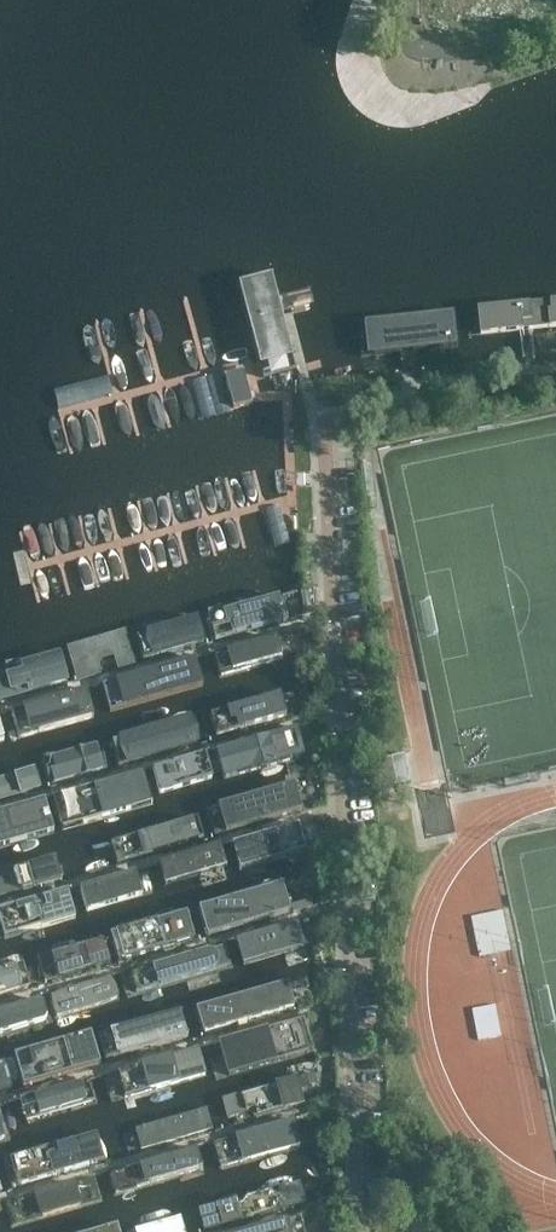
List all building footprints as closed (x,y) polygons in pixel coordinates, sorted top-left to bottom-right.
[(271,278),(239,286),(261,379),(294,371),(271,278)] [(243,370),(224,375),(233,410),(252,405),(243,370)] [(317,606),(313,592),(301,595),(305,609),(317,606)] [(280,597),(206,617),(214,644),(288,624),(280,597)] [(199,618),(136,635),(144,663),(206,645),(199,618)] [(313,626),(301,629),(298,630),(302,644),(317,640),(313,626)] [(67,646),(77,684),(136,667),(126,629),(67,646)] [(280,640),(214,656),(220,679),(286,662),(280,640)] [(1,705),(67,688),(58,653),(0,669),(0,701),(1,705)] [(116,683),(123,705),(193,685),(195,684),(197,683),(199,682),(200,680),(202,679),(203,677),(204,675),(204,674),(204,672),(204,670),(204,668),(203,667),(202,666),(201,665),(200,664),(196,663),(193,663),(190,663),(187,663),(184,664),(116,683)] [(294,718),(286,693),(210,715),(217,740),(294,718)] [(71,694),(10,712),(9,712),(8,713),(7,715),(6,716),(5,717),(5,719),(5,721),(6,722),(6,724),(7,725),(8,726),(10,727),(11,728),(13,728),(14,728),(77,711),(78,711),(79,709),(80,708),(81,707),(82,706),(82,704),(82,702),(82,701),(82,699),(81,698),(80,697),(79,696),(77,695),(76,694),(74,694),(73,694),(71,694)] [(204,745),(196,716),(119,738),(127,767),(204,745)] [(300,751),(294,729),(216,752),(223,774),(300,751)] [(113,770),(106,743),(46,759),(53,786),(113,770)] [(219,781),(210,751),(153,769),(162,798),(219,781)] [(44,792),(37,768),(0,778),(0,805),(44,792)] [(153,802),(146,771),(57,793),(64,824),(153,802)] [(293,790),(217,811),(223,833),(299,811),(293,790)] [(50,802),(0,817),(0,842),(56,825),(50,802)] [(205,840),(199,820),(113,846),(119,865),(205,840)] [(312,839),(307,821),(236,842),(241,860),(312,839)] [(223,848),(159,867),(165,890),(229,871),(223,848)] [(38,868),(0,879),(0,899),(44,886),(38,868)] [(82,910),(154,889),(147,868),(75,889),(82,910)] [(284,886),(198,910),(206,939),(292,916),(284,886)] [(65,892),(0,912),(0,935),(71,913),(65,892)] [(198,942),(191,917),(115,939),(122,964),(198,942)] [(297,924),(234,943),(242,970),(305,951),(297,924)] [(113,965),(105,941),(36,961),(44,986),(113,965)] [(238,967),(230,941),(124,972),(131,998),(238,967)] [(0,970),(0,997),(33,987),(26,962),(0,970)] [(126,999),(119,977),(51,997),(57,1019),(126,999)] [(299,1008),(291,979),(197,1006),(206,1035),(299,1008)] [(54,1021),(47,997),(0,1011),(0,1037),(54,1021)] [(198,1042),(189,1010),(102,1035),(112,1067),(198,1042)] [(317,1054),(307,1019),(213,1046),(223,1081),(317,1054)] [(99,1063),(92,1039),(17,1060),(24,1084),(99,1063)] [(213,1076),(206,1050),(111,1076),(118,1102),(213,1076)] [(12,1093),(7,1071),(0,1073),(0,1096),(12,1093)] [(306,1075),(221,1098),(229,1127),(314,1104),(306,1075)] [(101,1105),(94,1082),(21,1103),(28,1126),(101,1105)] [(0,1107),(0,1142),(10,1139),(0,1107)] [(217,1131),(211,1108),(126,1130),(132,1152),(217,1131)] [(305,1145),(298,1119),(215,1141),(222,1168),(305,1145)] [(96,1165),(90,1143),(8,1167),(14,1189),(96,1165)] [(212,1169),(205,1147),(110,1175),(117,1198),(212,1169)] [(106,1200),(99,1176),(7,1203),(14,1228),(106,1200)] [(307,1180),(195,1211),(200,1231),(217,1231),(314,1205),(307,1180)] [(183,1214),(129,1229),(130,1231),(188,1231),(183,1214)] [(304,1215),(238,1231),(308,1231),(304,1215)]
